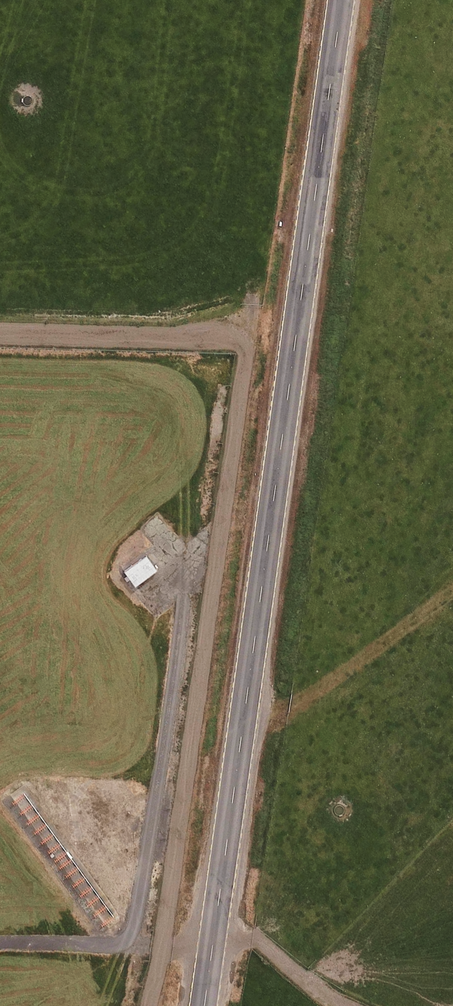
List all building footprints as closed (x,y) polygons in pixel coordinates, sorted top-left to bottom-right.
[(147,557),(125,573),(135,587),(157,571),(147,557)]
